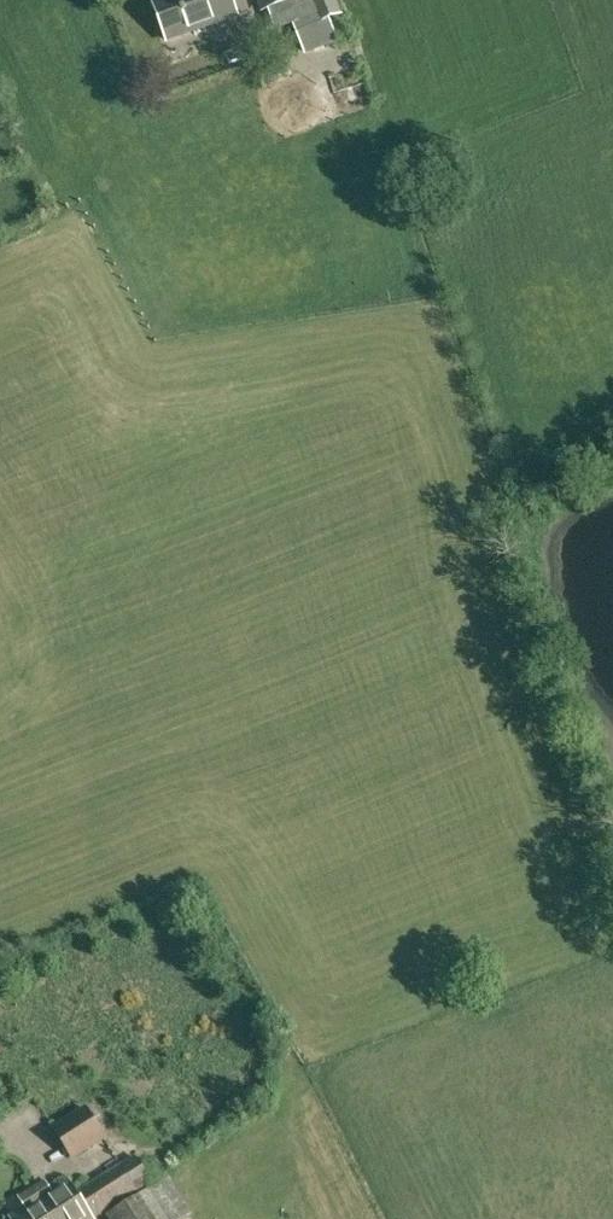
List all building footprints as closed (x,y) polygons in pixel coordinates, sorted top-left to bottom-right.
[(237,15),(231,0),(160,0),(154,2),(167,40),(237,15)] [(263,10),(292,0),(260,0),(263,10)] [(332,21),(345,16),(339,0),(314,0),(320,16),(295,26),(306,57),(341,44),(332,21)] [(104,1137),(86,1108),(54,1129),(72,1157),(104,1137)] [(93,1182),(109,1208),(151,1181),(135,1156),(93,1182)] [(193,1212),(159,1158),(143,1167),(155,1186),(106,1216),(108,1218),(183,1218),(193,1212)] [(52,1193),(46,1183),(33,1191),(39,1201),(11,1218),(12,1218),(92,1218),(109,1208),(93,1182),(77,1193),(70,1182),(52,1193)]
